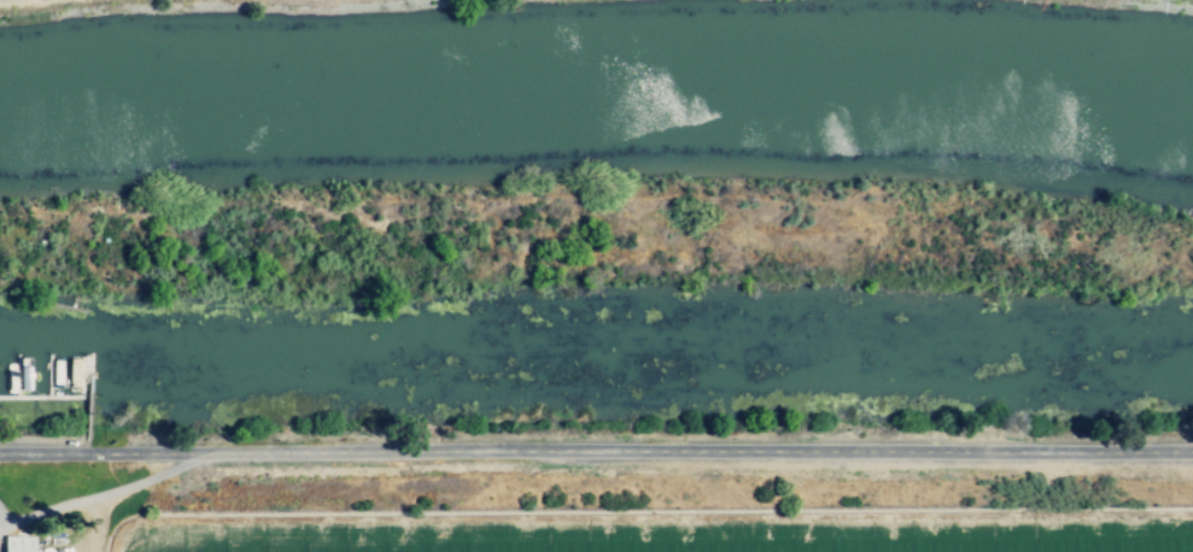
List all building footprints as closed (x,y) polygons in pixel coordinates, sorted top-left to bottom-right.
[(1,538),(1,551),(33,551),(33,538),(1,538)]
